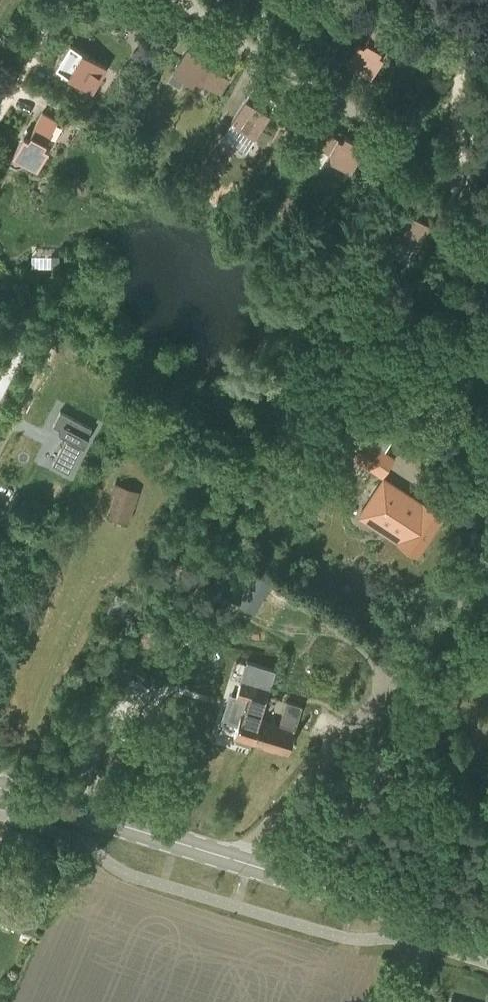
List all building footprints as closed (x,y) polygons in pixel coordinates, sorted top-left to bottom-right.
[(379,51),(394,26),(379,17),(367,36),(363,33),(347,58),(372,73),(384,54),(379,51)] [(93,88),(108,64),(71,42),(57,66),(93,88)] [(221,90),(230,75),(211,64),(214,59),(188,44),(174,69),(193,80),(196,76),(221,90)] [(255,134),(277,97),(253,83),(231,119),(255,134)] [(45,144),(59,119),(43,110),(32,130),(28,127),(14,153),(39,167),(50,147),(45,144)] [(337,133),(318,121),(309,137),(333,152),(330,156),(350,168),(365,144),(340,128),(337,133)] [(417,245),(436,207),(411,194),(392,232),(417,245)] [(52,254),(51,266),(59,266),(59,254),(52,254)] [(106,411),(77,396),(56,437),(84,451),(106,411)] [(393,436),(371,422),(351,456),(382,476),(395,456),(384,449),(393,436)] [(128,522),(139,490),(114,482),(111,492),(114,493),(107,515),(128,522)] [(420,506),(385,483),(364,514),(418,550),(440,517),(422,504),(420,506)] [(251,571),(230,559),(214,588),(235,600),(234,600),(255,612),(273,581),(252,569),(251,571)] [(239,697),(232,719),(240,721),(238,725),(235,737),(236,738),(235,741),(250,745),(251,742),(288,753),(302,705),(287,700),(280,724),(262,718),(271,687),(270,687),(275,669),(247,660),(246,662),(245,662),(239,680),(241,681),(236,694),(238,695),(238,696),(239,697)] [(137,705),(149,686),(131,675),(119,694),(137,705)] [(38,914),(0,906),(0,924),(34,932),(38,914)]
